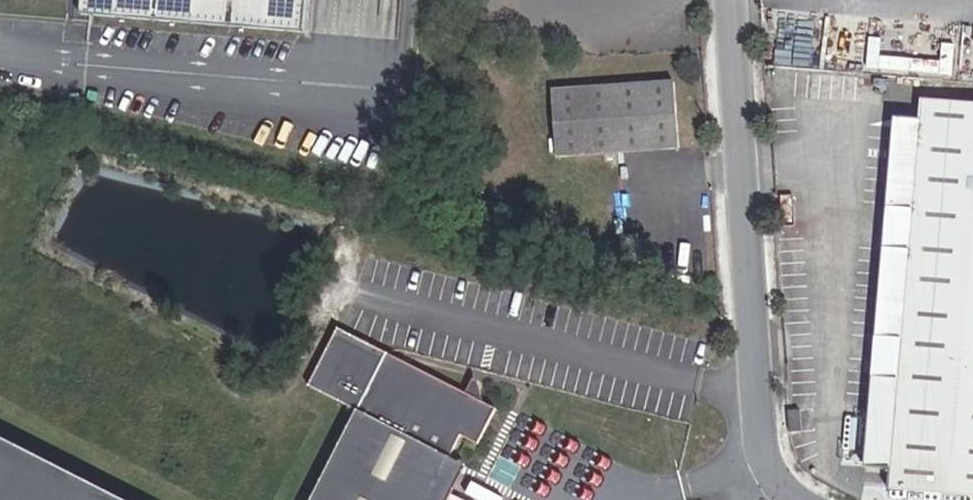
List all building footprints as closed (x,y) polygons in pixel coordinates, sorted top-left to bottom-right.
[(80,14),(309,32),(312,0),(81,0),(80,14)] [(682,147),(677,82),(556,92),(561,157),(682,147)] [(925,99),(923,117),(891,114),(884,207),(917,210),(914,248),(881,245),(875,336),(908,338),(905,378),(873,376),(866,463),(899,465),(898,484),(972,490),(972,103),(925,99)] [(478,447),(495,411),(337,331),(312,381),(361,406),(313,499),(429,499),(460,439),(478,447)] [(0,443),(0,499),(112,499),(0,443)]
